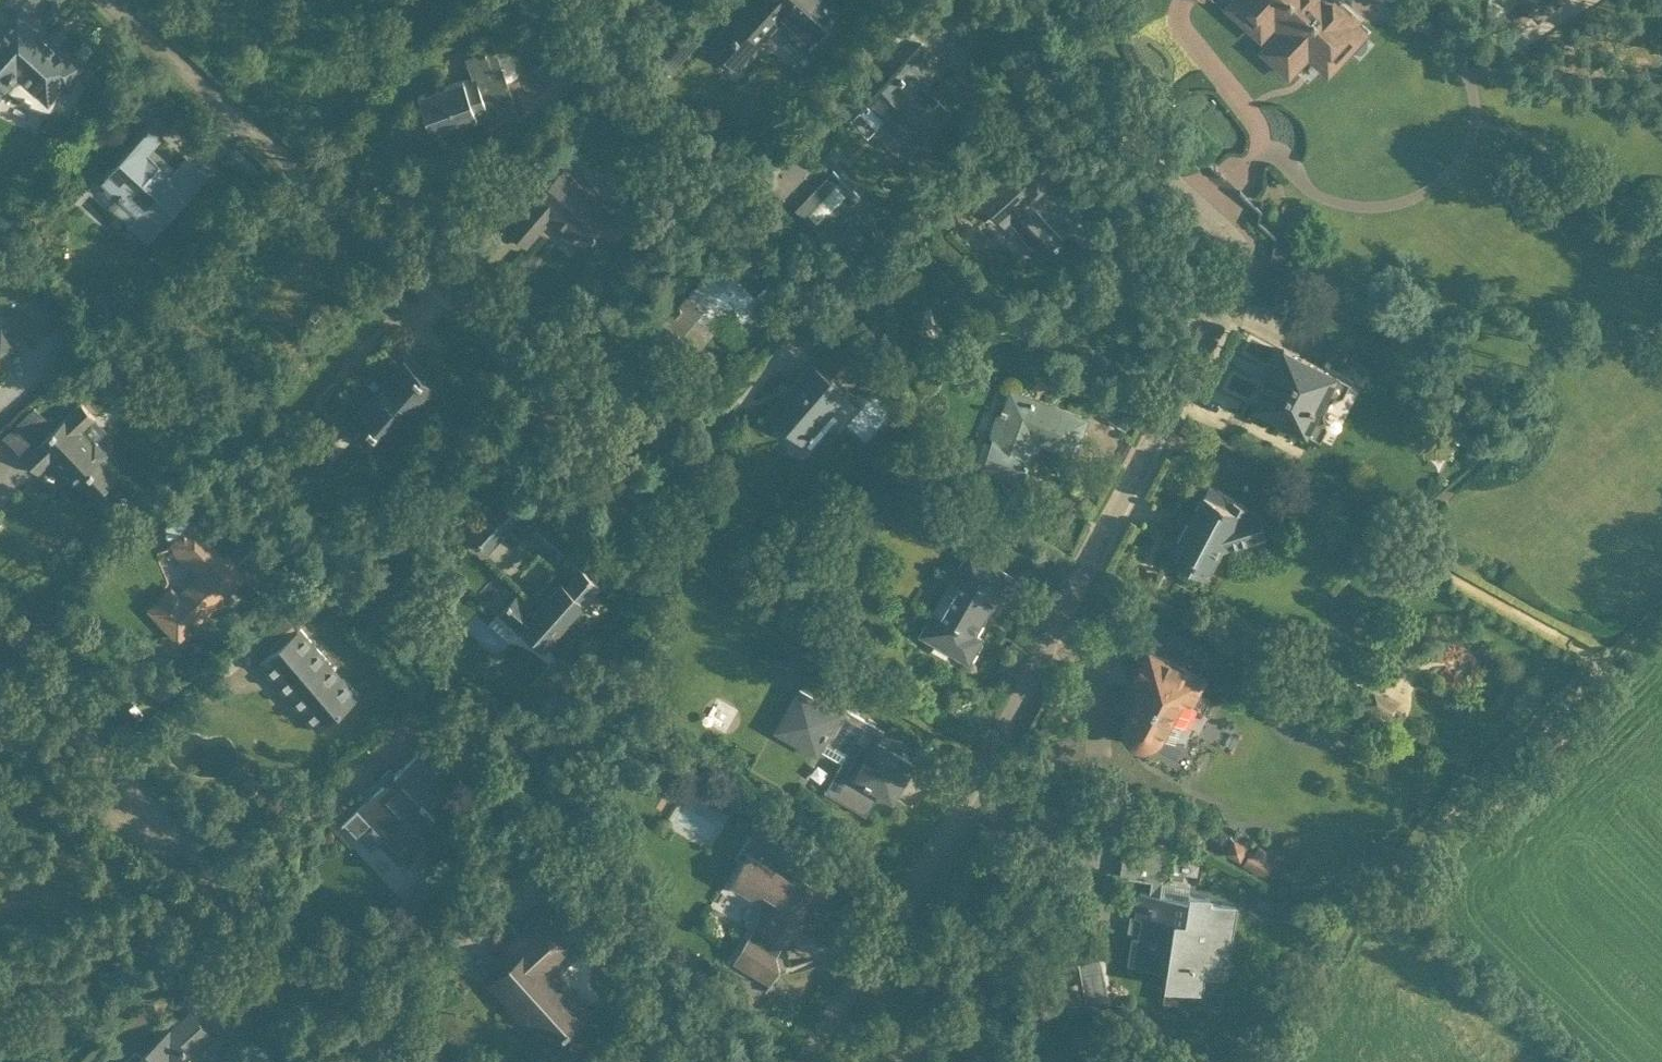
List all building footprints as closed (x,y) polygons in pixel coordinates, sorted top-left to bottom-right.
[(24,0),(0,28),(0,97),(21,73),(52,100),(90,58),(24,0)] [(825,54),(859,18),(841,0),(752,0),(711,42),(736,67),(786,16),(825,54)] [(1377,33),(1342,0),(1234,0),(1225,10),(1265,46),(1263,52),(1293,81),(1316,61),(1332,80),(1377,33)] [(1539,20),(1564,0),(1522,0),(1539,20)] [(945,60),(925,41),(870,100),(922,147),(953,113),(922,84),(945,60)] [(432,135),(488,116),(490,122),(519,113),(497,46),(464,57),(471,75),(417,93),(432,135)] [(150,238),(212,172),(189,151),(175,166),(155,147),(169,132),(156,120),(94,185),(150,238)] [(1050,269),(1080,240),(1041,199),(1079,163),(1052,136),(984,201),(1050,269)] [(615,248),(642,220),(576,157),(509,227),(530,247),(545,232),(574,260),(599,233),(615,248)] [(730,355),(775,311),(725,260),(680,304),(730,355)] [(25,341),(5,319),(0,323),(0,364),(25,341)] [(393,446),(449,384),(402,341),(346,403),(393,446)] [(1351,380),(1284,344),(1248,411),(1315,447),(1351,380)] [(811,445),(854,393),(816,362),(773,414),(811,445)] [(1378,371),(1380,409),(1402,408),(1400,370),(1378,371)] [(1039,444),(1078,460),(1095,421),(1013,386),(990,442),(1033,460),(1039,444)] [(102,506),(132,478),(89,431),(101,420),(84,402),(59,424),(38,401),(2,434),(43,478),(61,461),(102,506)] [(1169,559),(1213,581),(1228,548),(1266,536),(1254,503),(1210,481),(1169,559)] [(525,509),(509,495),(493,512),(487,507),(465,531),(487,551),(525,509)] [(179,644),(253,576),(199,518),(171,544),(201,576),(182,593),(176,586),(149,611),(179,644)] [(529,636),(545,650),(588,602),(585,600),(600,583),(592,576),(598,569),(589,561),(590,559),(543,518),(529,534),(575,574),(566,583),(561,579),(534,609),(516,593),(499,613),(526,637),(529,636)] [(971,667),(988,639),(982,636),(1001,603),(1007,607),(1023,582),(973,552),(921,637),(971,667)] [(325,736),(366,701),(305,630),(265,665),(325,736)] [(1209,674),(1150,649),(1120,717),(1127,720),(1124,741),(1136,755),(1157,755),(1169,738),(1179,742),(1209,674)] [(1399,702),(1369,687),(1361,704),(1391,719),(1399,702)] [(867,827),(881,802),(899,813),(923,772),(879,745),(885,735),(844,711),(840,719),(800,695),(775,738),(817,762),(821,756),(845,770),(826,803),(867,827)] [(433,807),(457,786),(427,752),(366,806),(407,852),(444,819),(433,807)] [(650,823),(692,848),(720,802),(677,777),(650,823)] [(1164,1004),(1204,1010),(1209,977),(1223,980),(1234,908),(1216,906),(1217,898),(1188,894),(1189,885),(1170,882),(1175,850),(1130,843),(1124,879),(1153,883),(1152,889),(1139,888),(1128,962),(1169,968),(1164,1004)] [(1253,876),(1261,855),(1237,846),(1229,867),(1253,876)] [(751,860),(734,888),(769,908),(736,965),(775,987),(824,902),(751,860)] [(492,988),(559,1053),(603,1008),(565,972),(594,942),(546,895),(494,949),(513,968),(492,988)] [(201,1053),(220,1035),(189,1003),(128,1061),(210,1061),(201,1053)]
